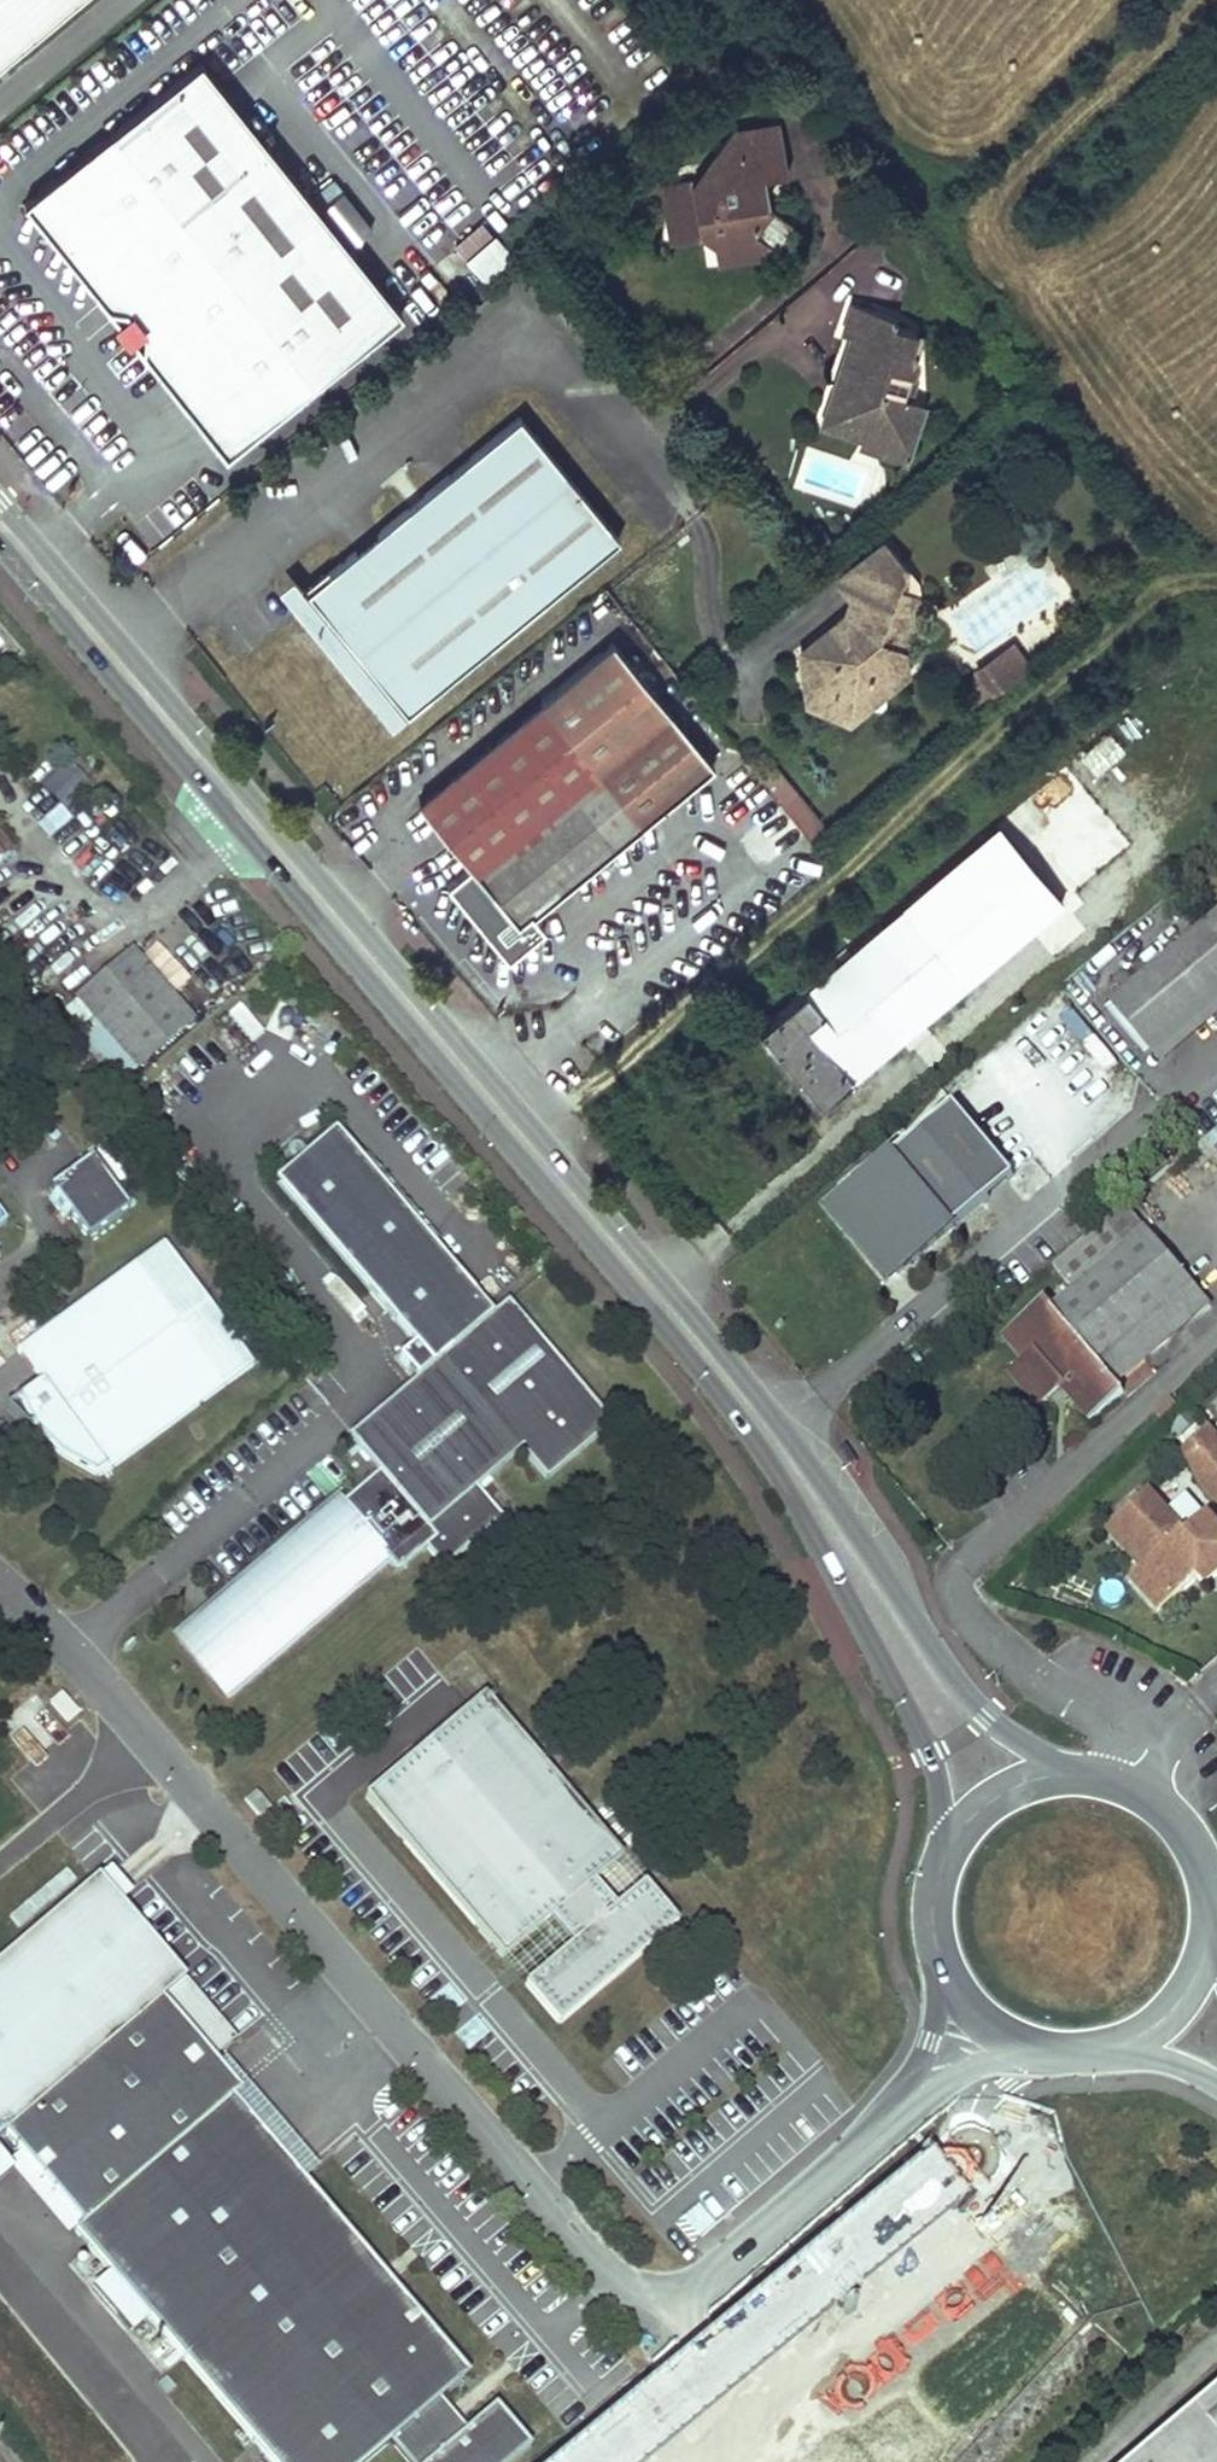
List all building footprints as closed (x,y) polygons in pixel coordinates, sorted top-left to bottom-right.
[(74,0),(0,0),(0,62),(74,0)] [(402,312),(197,62),(23,205),(227,455),(402,312)] [(737,126),(694,183),(728,179),(728,171),(742,170),(741,150),(784,147),(781,121),(737,126)] [(787,174),(784,147),(741,150),(742,170),(728,171),(728,179),(694,183),(685,180),(676,181),(671,187),(675,216),(666,217),(669,236),(715,231),(716,241),(734,240),(736,257),(775,252),(784,250),(791,246),(796,241),(797,234),(794,225),(789,219),(780,213),(768,207),(764,203),(769,203),(765,176),(787,174)] [(661,188),(666,217),(675,216),(671,187),(661,188)] [(453,245),(484,280),(512,255),(481,220),(453,245)] [(718,260),(736,257),(734,240),(716,241),(718,260)] [(905,395),(918,357),(909,354),(917,332),(893,324),(895,316),(851,302),(841,332),(851,335),(857,336),(848,362),(859,366),(855,378),(839,372),(823,423),(866,438),(871,425),(907,437),(918,400),(905,395)] [(925,334),(917,332),(909,354),(918,357),(925,334)] [(851,335),(839,372),(855,378),(859,366),(848,362),(857,336),(851,335)] [(925,402),(918,400),(907,437),(871,425),(866,438),(864,445),(906,459),(925,402)] [(308,588),(362,655),(490,551),(574,482),(520,416),(365,542),(308,588)] [(490,551),(362,655),(407,710),(619,537),(574,482),(490,551)] [(822,671),(808,699),(810,707),(850,721),(869,676),(887,683),(904,670),(903,644),(922,595),(900,589),(904,568),(883,541),(836,579),(853,602),(863,606),(857,612),(854,608),(835,621),(847,636),(839,642),(835,637),(811,657),(822,671)] [(359,658),(290,574),(277,585),(345,669),(359,658)] [(847,636),(835,621),(798,650),(808,699),(822,671),(811,657),(835,637),(839,642),(847,636)] [(541,701),(419,801),(443,830),(470,864),(447,883),(472,914),(509,960),(546,929),(532,913),(642,822),(711,765),(611,643),(541,701)] [(1010,645),(959,683),(974,704),(1025,666),(1010,645)] [(404,712),(359,658),(345,669),(390,724),(404,712)] [(891,686),(887,683),(869,676),(850,721),(891,686)] [(784,772),(767,785),(811,841),(828,828),(784,772)] [(0,861),(14,849),(0,832),(0,861)] [(1108,1010),(1147,1057),(1151,1053),(1216,998),(1216,919),(1199,934),(1188,943),(1108,1010)] [(944,1000),(881,925),(758,1028),(820,1104),(944,1000)] [(1183,935),(1188,943),(1199,934),(1193,926),(1183,935)] [(77,1000),(96,1023),(135,1069),(192,1021),(133,952),(77,1000)] [(1151,1053),(1162,1066),(1216,1020),(1216,998),(1151,1053)] [(135,1069),(96,1023),(69,1047),(108,1093),(135,1069)] [(967,1094),(850,1193),(870,1216),(865,1219),(880,1250),(894,1244),(910,1264),(1027,1166),(967,1094)] [(613,1422),(508,1301),(492,1314),(334,1131),(275,1182),(415,1345),(400,1358),(417,1379),(350,1436),(381,1471),(342,1504),(337,1499),(224,1595),(229,1601),(218,1611),(214,1607),(204,1615),(208,1620),(197,1629),(221,1656),(206,1668),(229,1695),(388,1560),(417,1593),(505,1518),(479,1487),(523,1450),(548,1478),(613,1422)] [(119,1193),(91,1156),(50,1187),(55,1193),(49,1198),(60,1212),(65,1208),(87,1237),(136,1200),(126,1187),(119,1193)] [(870,1216),(850,1193),(839,1202),(880,1250),(865,1219),(870,1216)] [(1209,1305),(1127,1206),(1055,1267),(1074,1290),(1053,1308),(1045,1298),(1000,1336),(1022,1363),(1011,1373),(1038,1405),(1063,1384),(1092,1421),(1125,1393),(1116,1382),(1209,1305)] [(163,1241),(135,1262),(223,1384),(252,1363),(163,1241)] [(894,1244),(880,1250),(900,1273),(910,1264),(894,1244)] [(44,1420),(35,1427),(62,1455),(92,1473),(102,1466),(105,1469),(223,1384),(135,1262),(16,1347),(40,1380),(44,1386),(28,1399),(44,1420)] [(18,1395),(35,1427),(44,1420),(28,1399),(44,1386),(40,1380),(18,1395)] [(1208,1424),(1180,1450),(1189,1460),(1216,1435),(1216,1434),(1208,1424)] [(1189,1460),(1193,1467),(1195,1470),(1197,1474),(1198,1476),(1201,1483),(1202,1486),(1204,1490),(1210,1498),(1216,1502),(1216,1503),(1216,1435),(1189,1460)] [(331,1456),(311,1470),(327,1492),(347,1478),(331,1456)] [(1136,1561),(1143,1570),(1129,1583),(1159,1616),(1179,1598),(1201,1578),(1194,1571),(1208,1559),(1215,1566),(1216,1569),(1216,1527),(1208,1516),(1186,1535),(1150,1494),(1108,1531),(1136,1561)] [(1201,1578),(1215,1566),(1208,1559),(1194,1571),(1201,1578)] [(176,1634),(206,1668),(221,1656),(197,1629),(208,1620),(204,1615),(214,1607),(218,1611),(229,1601),(224,1595),(176,1634)] [(487,1682),(477,1671),(469,1679),(478,1690),(487,1682)] [(573,1944),(525,1985),(559,2026),(679,1924),(645,1883),(616,1907),(595,1882),(623,1859),(554,1778),(484,1696),(366,1798),(420,1862),(503,1960),(552,1918),(573,1944)] [(24,1705),(0,1722),(28,1760),(51,1742),(24,1705)] [(271,1809),(255,1792),(245,1800),(261,1818),(271,1809)] [(530,2449),(496,2407),(467,2431),(442,2400),(469,2377),(233,2098),(240,2092),(213,2060),(236,2041),(99,1878),(0,1962),(0,2188),(18,2174),(56,2218),(70,2206),(84,2223),(76,2230),(93,2250),(271,2461),(369,2461),(390,2444),(405,2461),(515,2461),(530,2449)] [(503,1960),(525,1985),(573,1944),(552,1918),(503,1960)] [(478,2015),(455,2031),(468,2049),(490,2032),(478,2015)] [(76,2230),(84,2223),(70,2206),(56,2218),(43,2229),(74,2266),(93,2250),(76,2230)] [(1129,2461),(1216,2461),(1216,2387),(1129,2461)]
